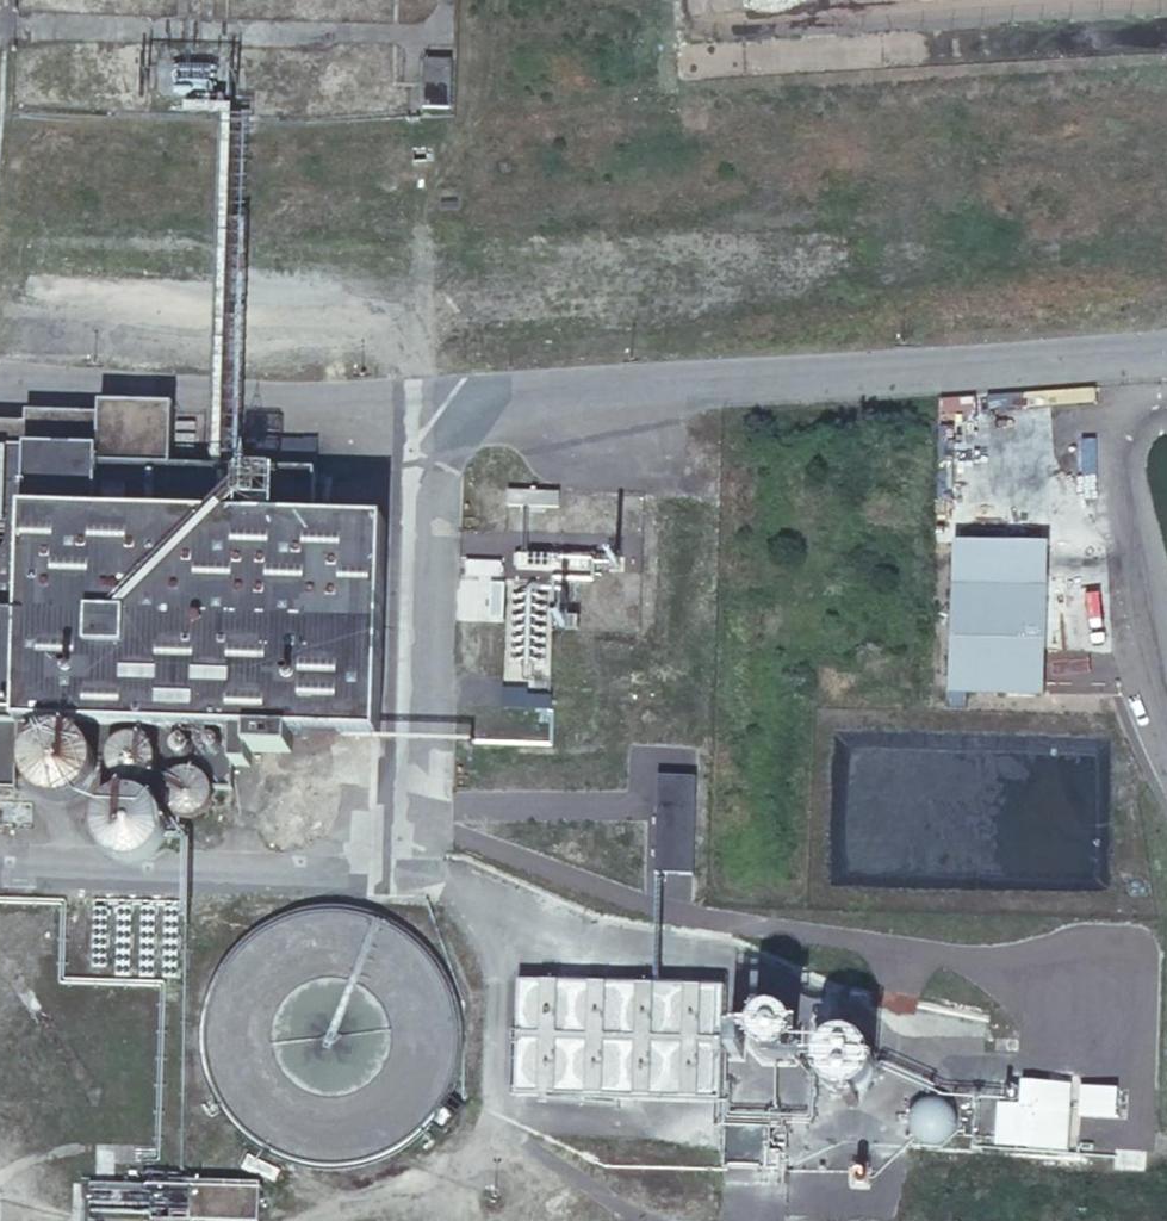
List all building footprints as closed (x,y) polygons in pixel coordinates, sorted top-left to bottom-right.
[(449,60),(425,59),(424,101),(449,103),(449,60)] [(25,803),(39,803),(45,809),(59,814),(71,816),(78,815),(85,813),(95,807),(100,801),(150,802),(149,791),(180,792),(178,800),(177,806),(178,813),(180,818),(185,824),(191,826),(201,827),(208,824),(212,822),(216,817),(219,810),(219,800),(213,791),(244,792),(250,784),(260,783),(271,769),(304,770),(305,755),(394,757),(400,532),(325,530),(326,474),(187,470),(189,416),(111,415),(110,433),(36,430),(34,441),(0,440),(0,741),(27,742),(25,803)] [(25,803),(27,742),(0,741),(0,802),(25,803)] [(150,802),(100,801),(100,814),(101,819),(102,824),(105,829),(108,834),(112,837),(116,841),(121,843),(126,846),(131,847),(136,848),(142,847),(147,847),(152,845),(157,843),(162,840),(166,836),(169,832),(172,827),(174,822),(176,818),(177,812),(177,806),(178,800),(180,792),(149,791),(150,802)] [(612,986),(605,1083),(696,1090),(704,993),(612,986)] [(780,1022),(773,1020),(765,1021),(757,1024),(752,1030),(749,1038),(748,1046),(751,1053),(757,1059),(764,1063),(772,1064),(780,1062),(786,1057),(791,1050),(792,1042),(791,1034),(787,1027),(780,1022)] [(869,1051),(867,1048),(864,1045),(863,1044),(859,1041),(855,1039),(852,1038),(848,1037),(845,1037),(841,1037),(837,1038),(833,1039),(829,1041),(826,1043),(823,1045),(821,1049),(818,1052),(816,1056),(815,1060),(815,1064),(815,1068),(815,1072),(816,1076),(818,1080),(821,1084),(822,1087),(825,1089),(829,1092),(833,1094),(837,1095),(841,1096),(845,1096),(849,1095),(853,1095),(857,1093),(861,1091),(863,1089),(866,1086),(869,1082),(871,1078),(872,1075),(873,1071),(874,1066),(873,1062),(872,1058),(871,1054),(869,1051)] [(994,1143),(1067,1147),(1070,1079),(1019,1076),(1018,1099),(997,1098),(994,1143)] [(939,1103),(932,1101),(924,1103),(918,1106),(913,1112),(911,1119),(911,1127),(914,1133),(920,1138),(926,1141),(934,1142),(941,1139),(947,1134),(950,1128),(951,1120),(949,1113),(945,1107),(939,1103)] [(720,1154),(761,1155),(762,1113),(721,1113),(720,1154)] [(135,1220),(305,1220),(306,1195),(200,1194),(199,1200),(135,1197),(135,1220)]
